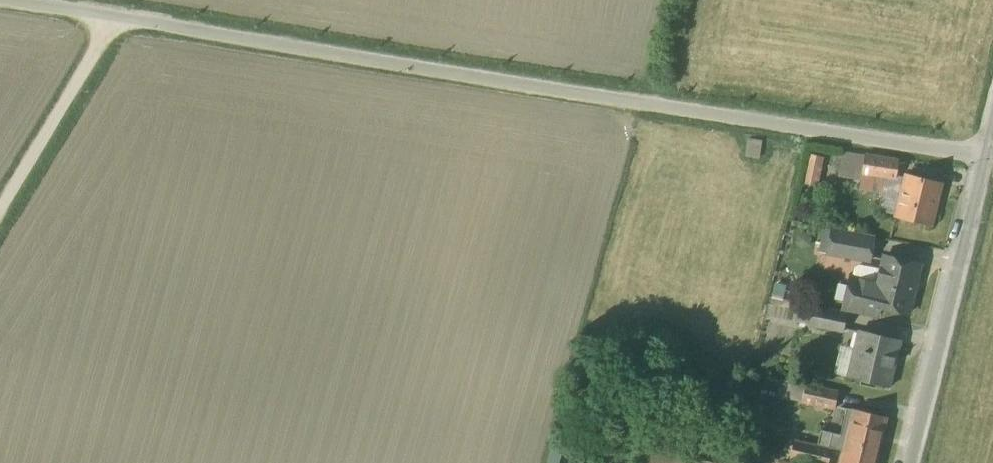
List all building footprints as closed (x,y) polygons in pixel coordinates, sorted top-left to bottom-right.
[(898,167),(863,161),(859,192),(882,195),(884,182),(894,183),(898,167)] [(940,186),(904,178),(894,222),(930,230),(940,186)] [(872,237),(833,232),(829,258),(867,264),(872,237)] [(921,270),(884,261),(878,284),(850,277),(840,312),(876,321),(879,312),(908,319),(921,270)] [(897,344),(857,336),(849,377),(889,385),(897,344)] [(840,388),(807,381),(803,400),(836,407),(840,388)] [(838,462),(875,462),(885,420),(849,413),(838,462)] [(546,462),(558,462),(562,439),(551,437),(546,462)]
